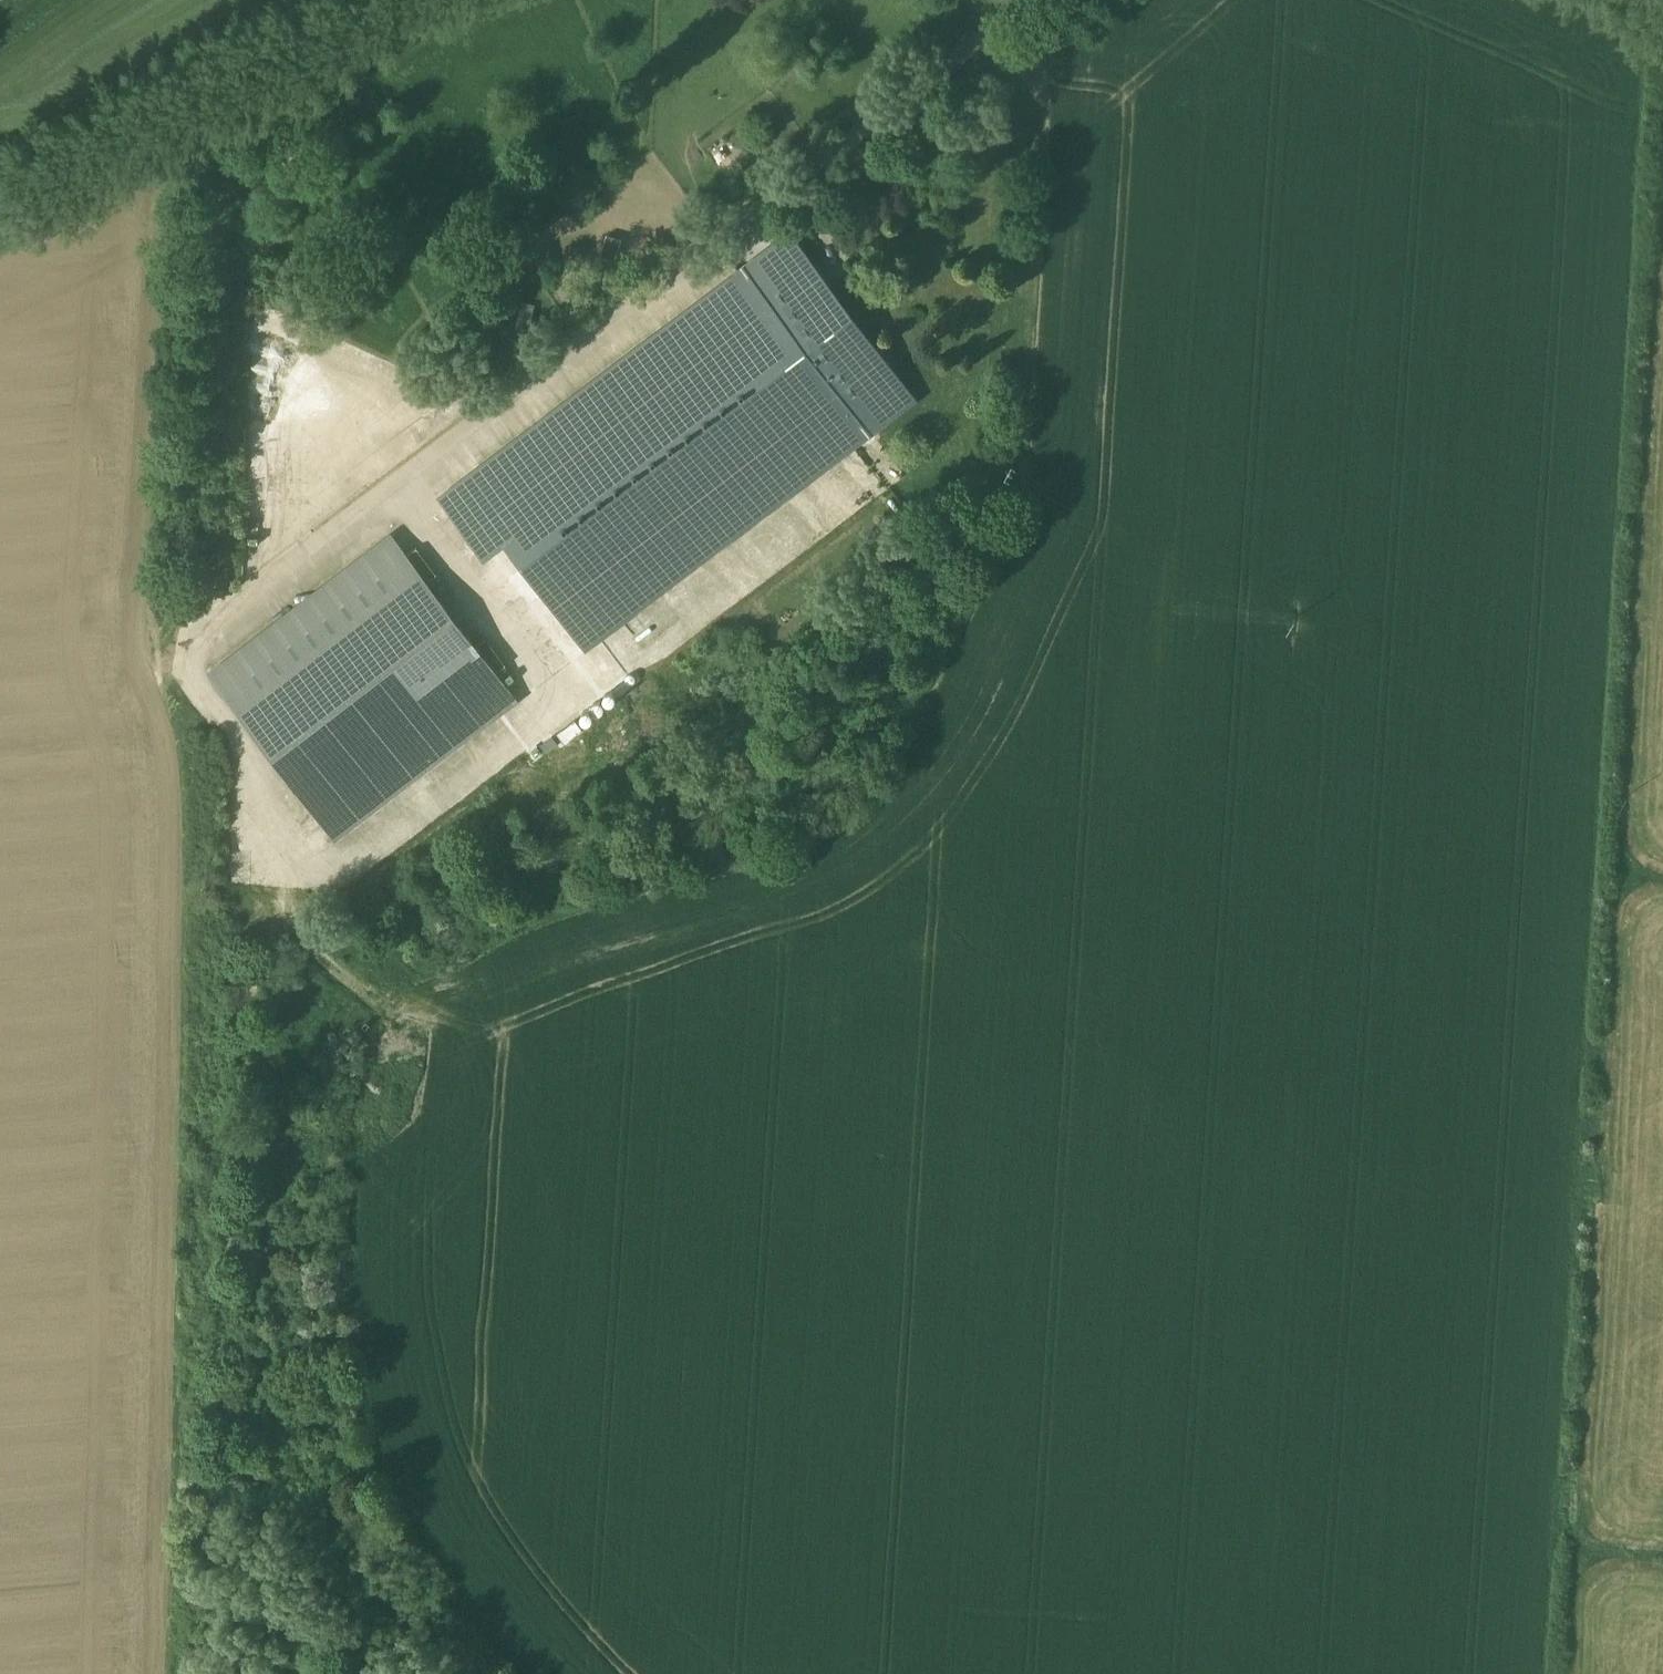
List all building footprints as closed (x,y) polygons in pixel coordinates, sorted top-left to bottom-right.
[(875,360),(815,281),(821,277),(822,271),(819,267),(813,267),(808,271),(788,245),(753,271),(867,423),(902,396),(882,370),(888,365),(889,360),(886,356),(881,355),(875,360)] [(753,271),(448,502),(487,554),(508,538),(590,646),(873,431),(867,423),(753,271)] [(397,541),(219,676),(340,836),(518,700),(397,541)]
